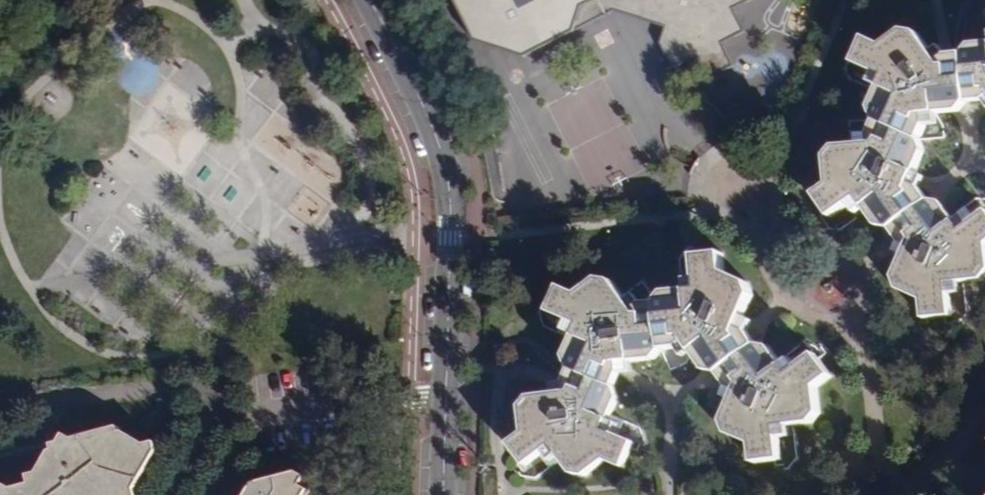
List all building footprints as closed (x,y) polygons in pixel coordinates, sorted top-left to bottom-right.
[(476,34),(524,50),(546,38),(530,5),(541,0),(458,0),(476,34)] [(560,10),(555,0),(541,0),(530,5),(546,38),(568,27),(560,10)] [(560,10),(579,0),(555,0),(560,10)] [(613,5),(611,0),(579,0),(560,10),(568,27),(613,5)] [(613,5),(623,9),(669,24),(671,18),(621,0),(611,0),(613,5)] [(671,18),(669,24),(662,43),(675,67),(697,56),(710,79),(734,67),(722,44),(745,33),(732,8),(748,0),(621,0),(671,18)] [(943,69),(929,52),(915,35),(902,33),(880,48),(863,41),(851,66),(871,75),(866,87),(877,92),(868,110),(872,123),(918,141),(925,128),(936,128),(937,114),(959,115),(962,109),(965,102),(962,68),(943,69)] [(963,45),(956,56),(946,55),(941,51),(938,48),(929,52),(943,69),(962,68),(965,102),(981,101),(984,105),(984,106),(984,45),(963,45)] [(918,141),(872,123),(868,134),(855,135),(855,145),(836,147),(824,160),(826,187),(814,196),(829,220),(845,208),(854,222),(864,215),(873,229),(887,232),(896,242),(926,224),(916,212),(926,202),(921,191),(919,188),(924,176),(914,171),(923,149),(918,141)] [(926,202),(916,212),(926,224),(896,242),(891,256),(900,260),(891,280),(896,292),(922,301),(921,319),(949,319),(947,297),(961,293),(959,284),(983,282),(984,279),(984,213),(969,225),(962,216),(951,220),(942,201),(926,202)] [(716,375),(752,346),(747,333),(751,323),(743,316),(749,298),(744,286),(720,277),(717,256),(693,258),(693,280),(681,281),(683,295),(660,297),(651,305),(660,351),(674,349),(681,360),(692,355),(702,375),(710,375),(716,375)] [(660,351),(651,305),(638,303),(631,294),(622,301),(608,283),(597,281),(575,297),(558,289),(545,313),(564,321),(558,336),(571,342),(560,359),(566,370),(608,386),(617,376),(620,375),(629,373),(630,361),(653,363),(660,351)] [(760,347),(752,346),(716,375),(724,389),(719,401),(730,405),(720,426),(726,436),(750,446),(751,467),(779,462),(775,442),(788,440),(790,430),(811,427),(819,415),(816,388),(827,380),(814,359),(795,369),(788,357),(781,363),(769,347),(760,347)] [(618,396),(608,386),(566,370),(562,382),(552,382),(548,382),(549,395),(527,398),(519,409),(522,434),(507,447),(525,479),(538,479),(561,463),(571,476),(585,476),(603,461),(622,469),(634,443),(613,436),(621,423),(609,421),(618,396)] [(26,486),(35,494),(133,494),(132,492),(155,454),(151,444),(142,447),(120,434),(116,434),(116,429),(70,441),(61,437),(59,440),(56,444),(49,447),(50,453),(46,454),(35,475),(24,478),(26,486)] [(307,492),(299,489),(304,480),(294,474),(252,485),(247,494),(305,494),(307,492)] [(26,486),(10,491),(2,488),(0,492),(0,494),(35,494),(26,486)]
